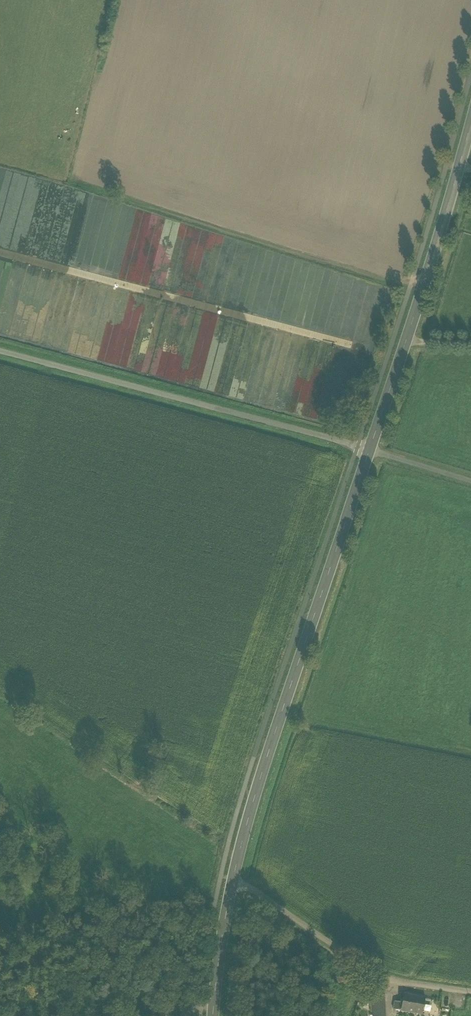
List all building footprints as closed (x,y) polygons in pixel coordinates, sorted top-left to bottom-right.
[(400,1011),(422,1015),(425,998),(404,994),(403,1003),(394,1002),(393,1010),(400,1011)] [(372,1015),(385,1015),(384,1001),(378,1002),(371,1002),(372,1015)]
